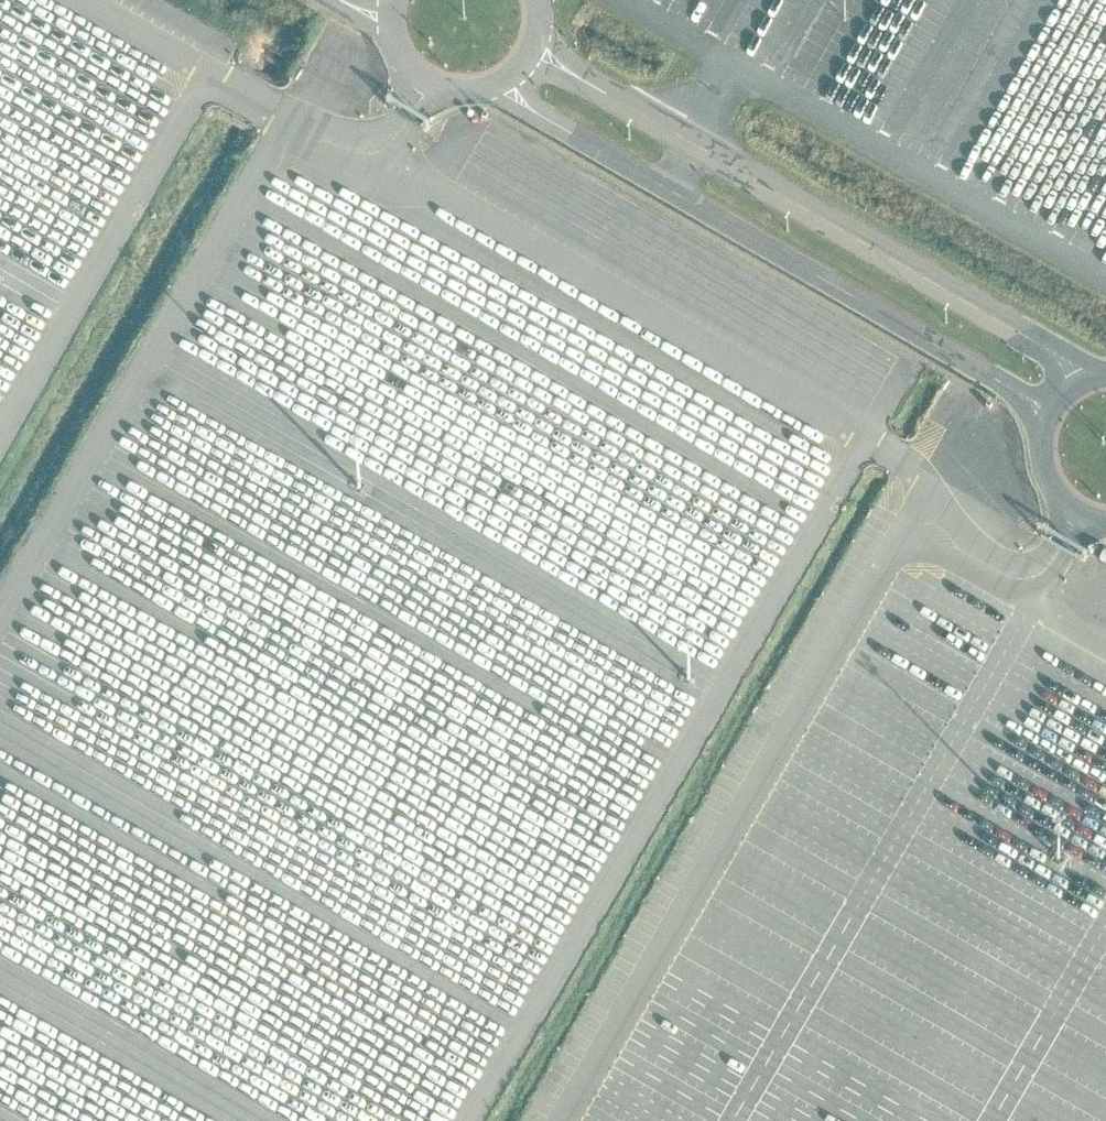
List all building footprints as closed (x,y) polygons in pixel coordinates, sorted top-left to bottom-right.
[(531,948),(514,1025),(633,809),(638,788),(624,785),(622,795),(616,805),(609,802),(600,818),(598,831),(582,827),(578,826),(576,837),(568,850),(564,849),(560,856),(552,852),(547,876),(543,883),(538,906),(535,905),(531,903),(529,911),(519,929),(547,944),(510,936),(531,948)]
